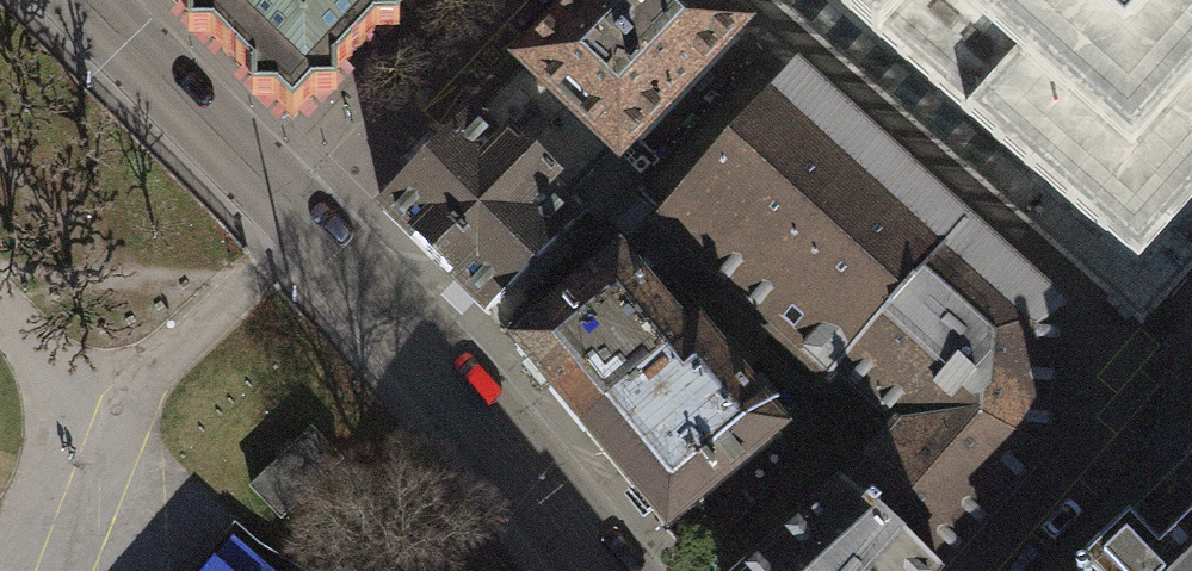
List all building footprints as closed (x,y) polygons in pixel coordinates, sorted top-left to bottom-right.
[(188,17),(188,40),(211,40),(251,79),(251,104),(276,104),(292,120),(312,98),(336,98),(335,74),(375,33),(398,33),(398,9),(406,0),(171,0),(188,17)] [(521,66),(611,152),(620,161),(702,78),(743,32),(710,0),(583,0),(521,66)] [(877,39),(1137,265),(1191,205),(1191,0),(835,0),(877,39)] [(480,108),(483,110),(383,210),(487,313),(588,210),(572,195),(611,152),(521,66),(480,108)] [(927,570),(944,570),(1046,457),(1060,317),(944,210),(867,140),(800,79),(673,217),(660,231),(830,384),(838,374),(897,429),(841,494),(927,570)] [(700,339),(703,335),(683,312),(670,325),(643,293),(619,263),(516,349),(586,435),(700,339)] [(700,339),(586,435),(627,483),(668,532),(782,438),(700,339)] [(341,461),(312,430),(251,488),(280,518),(341,461)] [(841,494),(819,514),(757,570),(927,570),(841,494)] [(1144,547),(1129,532),(1088,570),(1191,570),(1191,501),(1144,547)] [(163,510),(126,570),(263,570),(163,510)]
